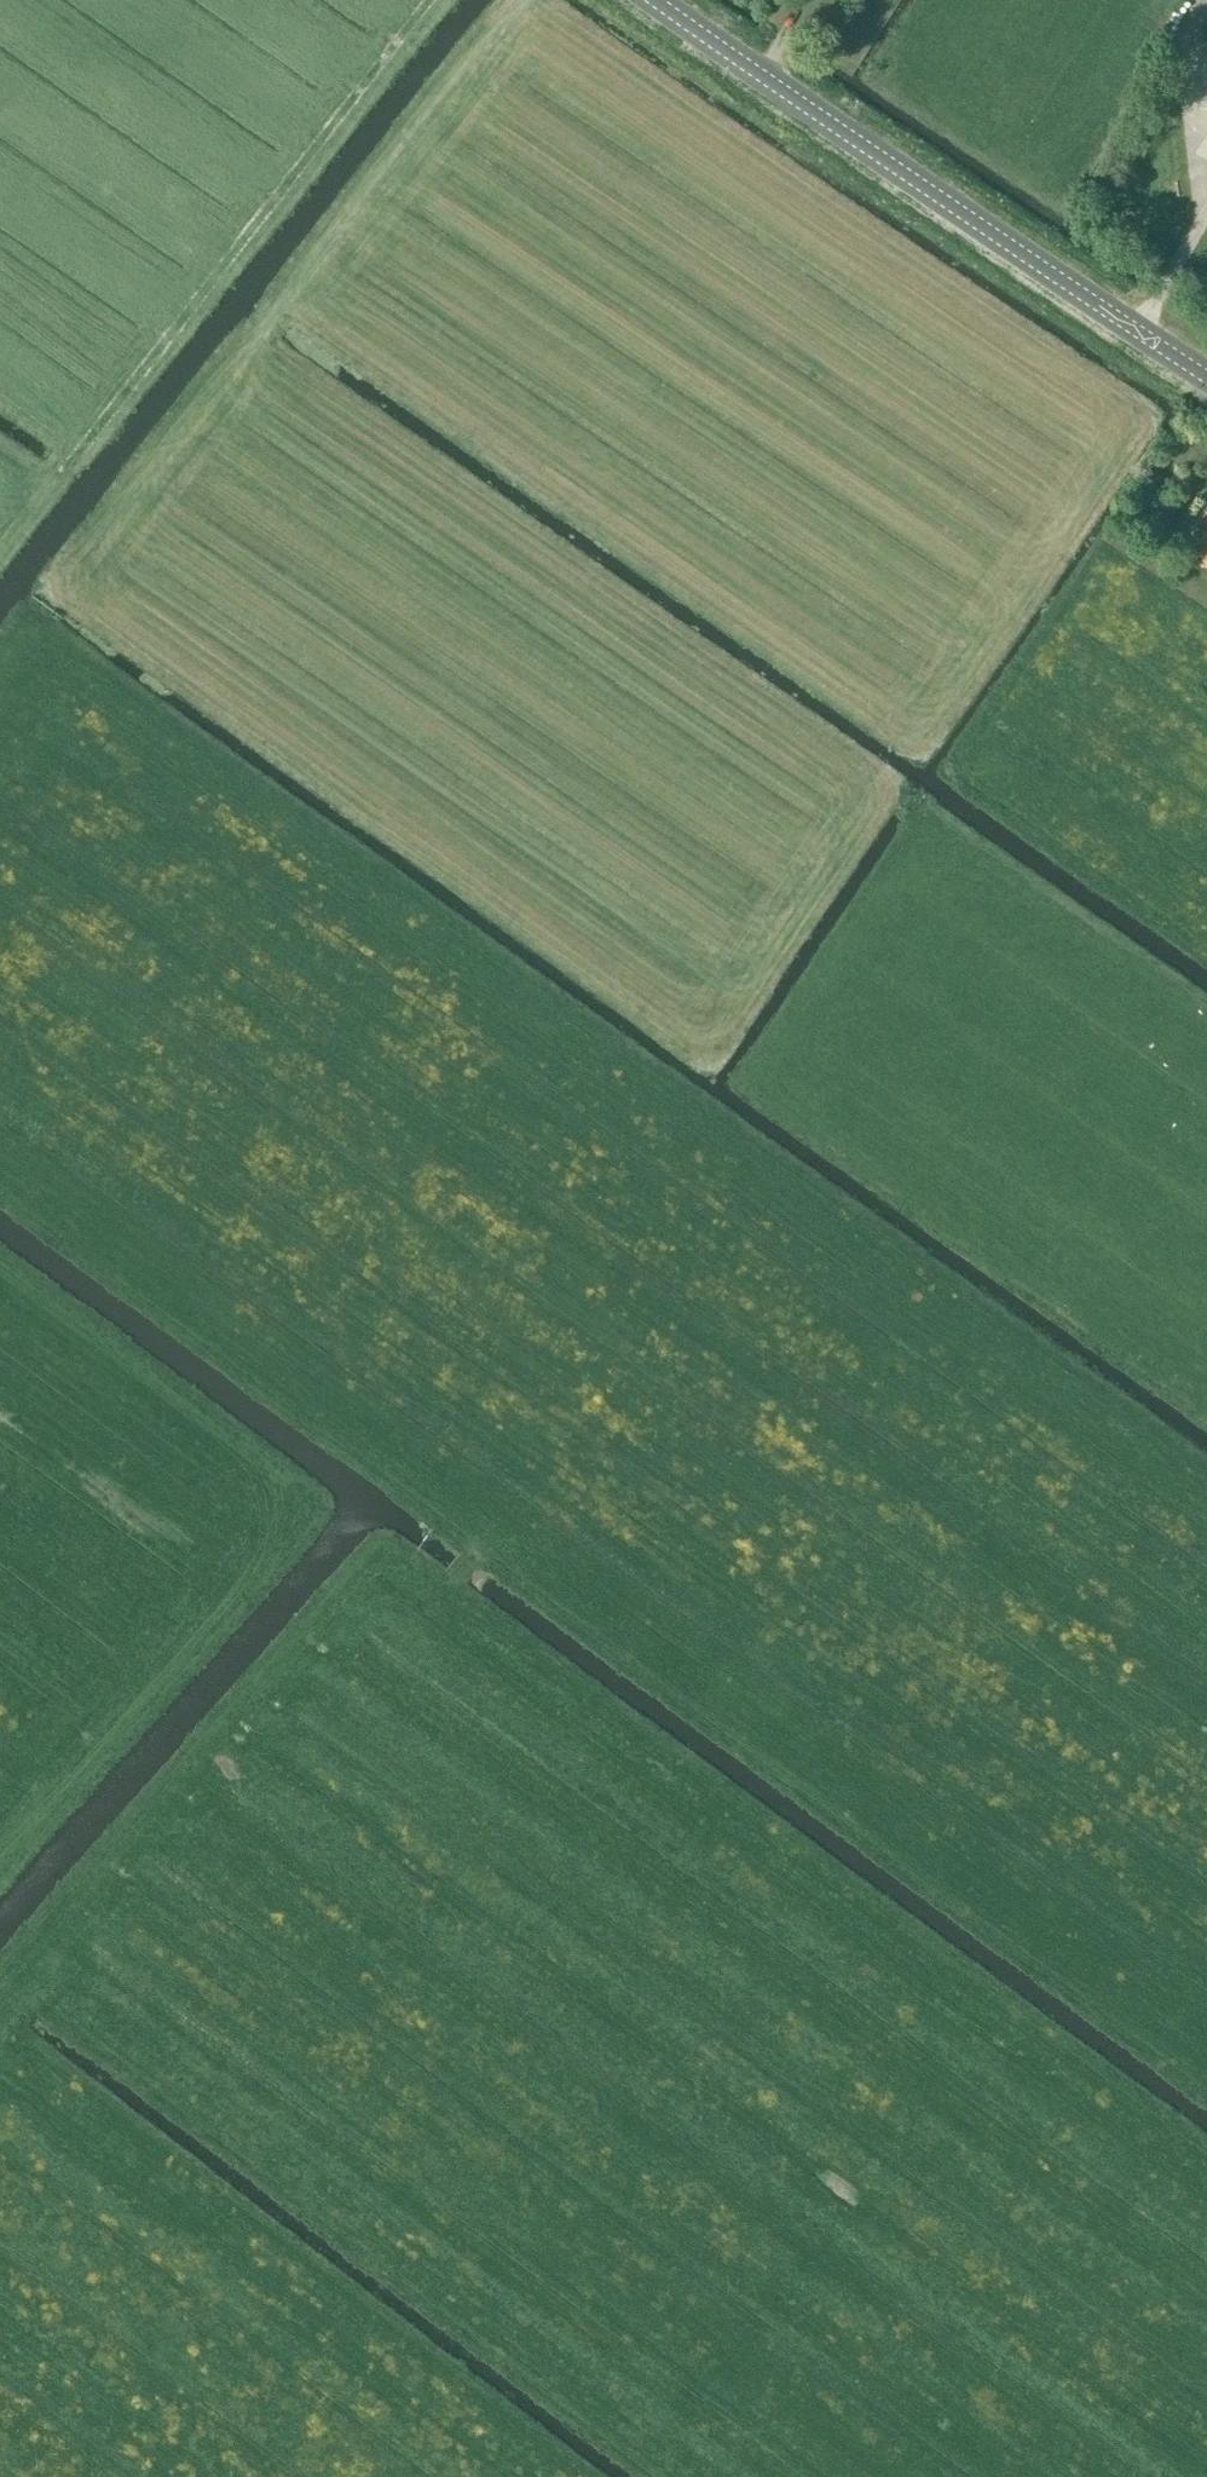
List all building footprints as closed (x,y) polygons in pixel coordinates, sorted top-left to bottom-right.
[(1189,555),(1206,567),(1206,529),(1189,555)]
